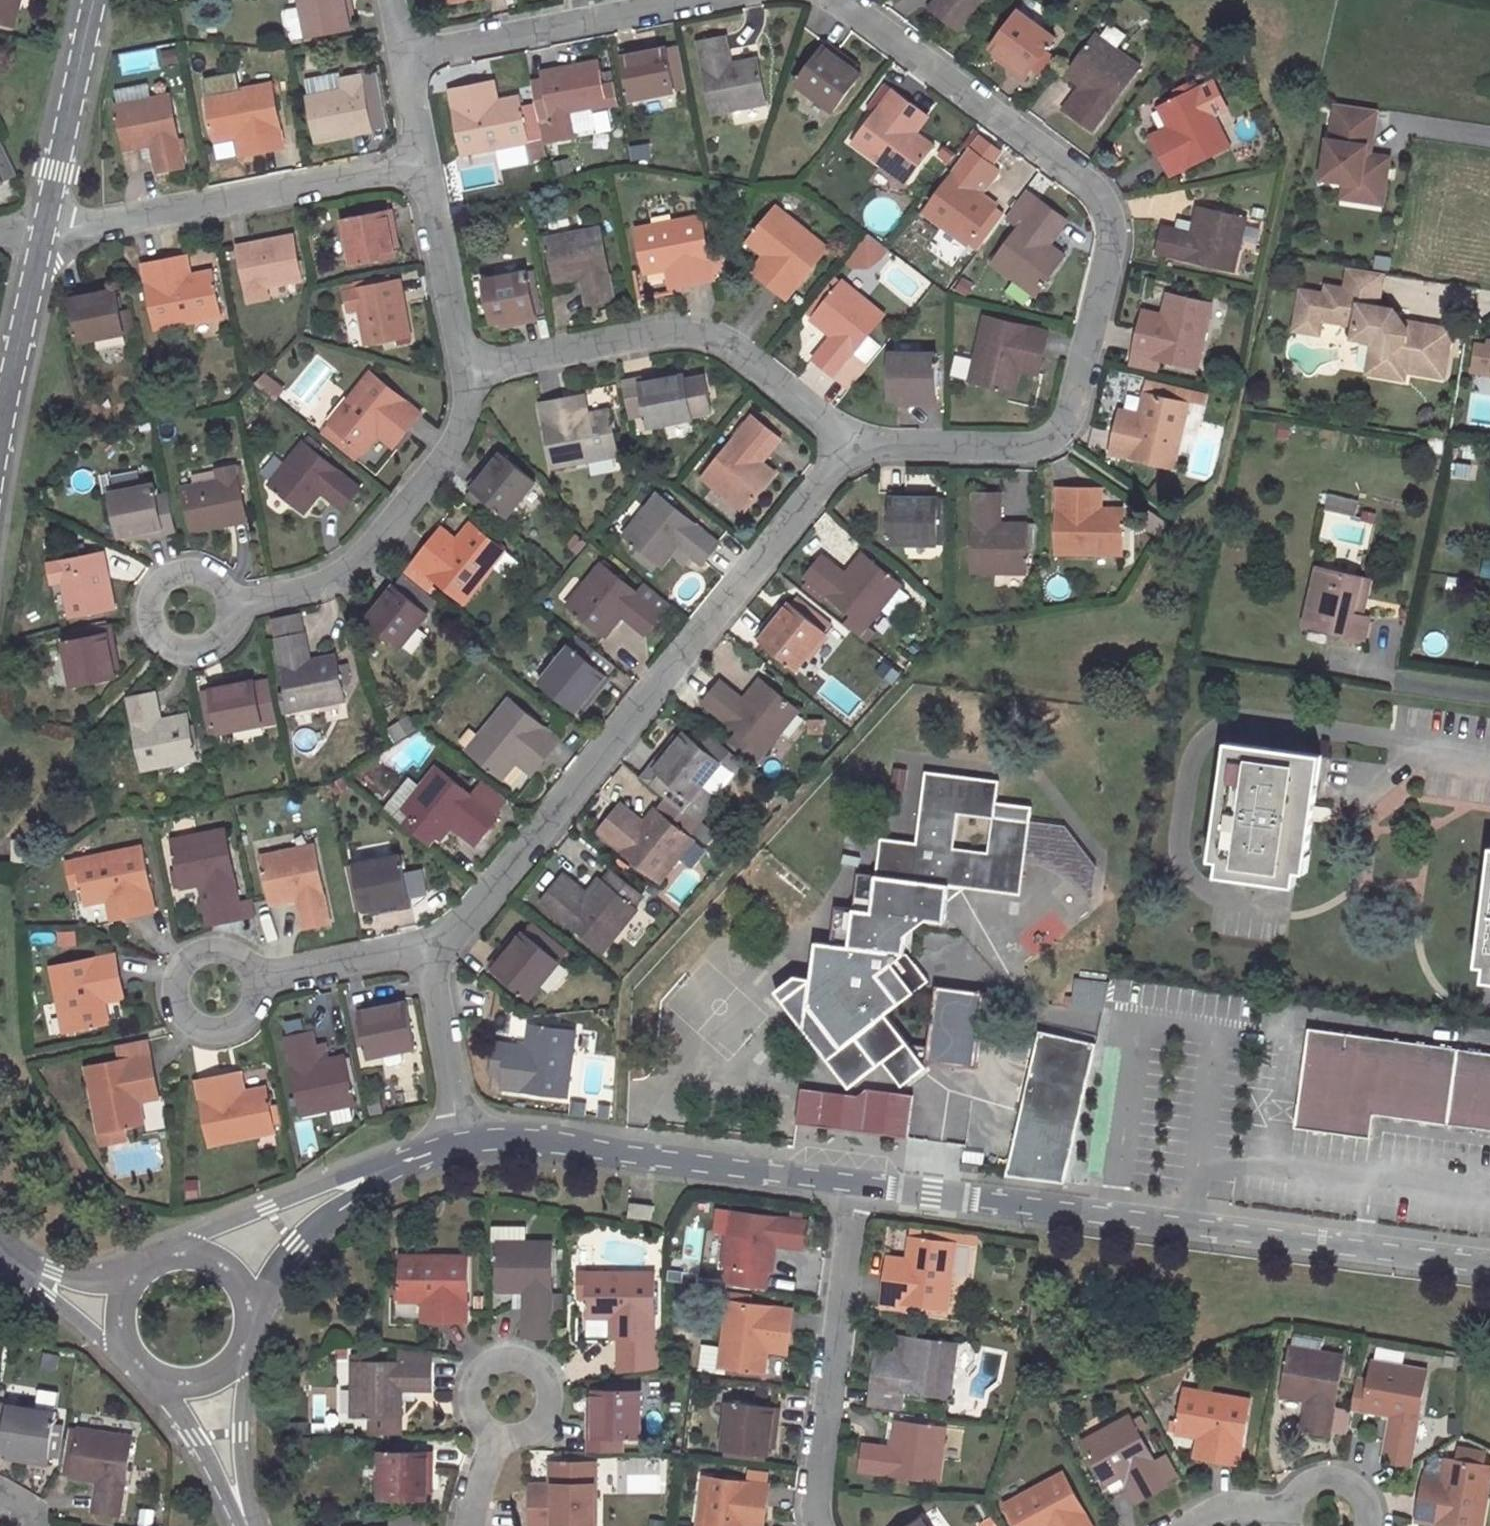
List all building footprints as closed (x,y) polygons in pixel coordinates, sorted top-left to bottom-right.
[(15,27),(21,0),(0,0),(0,23),(15,27)] [(351,29),(349,21),(346,0),(347,0),(301,0),(307,37),(351,29)] [(351,0),(347,0),(346,0),(349,21),(354,20),(351,0)] [(927,11),(935,16),(946,0),(935,0),(927,11)] [(935,16),(956,32),(980,0),(946,0),(935,16)] [(1029,0),(1026,0),(1018,10),(1042,29),(1050,16),(1029,0)] [(996,53),(1015,67),(1012,71),(1023,79),(1054,38),(1042,29),(1018,10),(1017,10),(988,48),(996,53)] [(1091,131),(1138,67),(1095,35),(1065,74),(1080,85),(1087,90),(1069,114),(1091,131)] [(698,44),(713,116),(766,105),(757,60),(731,65),(726,38),(698,44)] [(825,43),(795,85),(832,113),(860,75),(854,71),(834,56),(838,52),(825,43)] [(639,55),(659,51),(658,46),(638,50),(639,55)] [(632,102),(675,93),(675,91),(685,89),(677,49),(667,51),(667,49),(659,51),(639,55),(638,50),(623,53),(632,102)] [(857,67),(838,52),(834,56),(854,71),(857,67)] [(1015,67),(996,53),(993,56),(1012,71),(1015,67)] [(572,114),(619,105),(615,84),(603,87),(599,62),(564,69),(565,74),(545,78),(545,82),(532,85),(539,122),(553,119),(557,142),(576,139),(572,114)] [(564,69),(544,73),(545,78),(565,74),(564,69)] [(238,74),(206,80),(209,95),(240,89),(238,74)] [(342,90),(308,97),(317,143),(351,136),(350,131),(370,127),(368,116),(383,113),(375,74),(341,80),(342,90)] [(1179,98),(1196,90),(1192,82),(1175,91),(1179,98)] [(285,148),(272,83),(240,89),(209,95),(207,96),(216,141),(237,137),(246,135),(250,155),(285,148)] [(497,102),(494,83),(485,85),(488,103),(497,102)] [(1199,90),(1207,105),(1221,98),(1213,83),(1199,90)] [(119,106),(151,100),(148,85),(116,92),(119,106)] [(463,156),(528,143),(526,133),(535,131),(531,106),(522,108),(520,97),(497,102),(488,103),(485,85),(450,92),(463,156)] [(1080,85),(1062,109),(1069,114),(1087,90),(1080,85)] [(1170,177),(1228,147),(1207,105),(1199,90),(1199,88),(1196,90),(1179,98),(1158,109),(1167,128),(1172,137),(1155,146),(1170,177)] [(851,144),(904,184),(932,147),(915,134),(907,128),(918,112),(890,91),(851,144)] [(151,100),(119,106),(117,107),(126,152),(151,146),(157,174),(184,168),(170,96),(151,100)] [(1374,108),(1333,102),(1328,138),(1325,138),(1319,177),(1342,180),(1357,183),(1355,199),(1380,203),(1387,156),(1367,153),(1363,152),(1364,145),(1369,145),(1374,108)] [(915,134),(926,118),(918,112),(907,128),(915,134)] [(386,129),(383,113),(368,116),(370,127),(371,132),(386,129)] [(557,142),(553,119),(539,122),(544,145),(557,142)] [(351,136),(371,132),(370,127),(350,131),(351,136)] [(1167,128),(1150,137),(1155,146),(1172,137),(1167,128)] [(250,155),(246,135),(237,137),(240,156),(250,155)] [(947,164),(954,155),(945,148),(938,157),(947,164)] [(969,151),(922,215),(965,247),(976,232),(983,237),(1001,214),(994,209),(995,207),(974,191),(991,168),(969,151)] [(1357,183),(1342,180),(1339,197),(1355,199),(1357,183)] [(1017,228),(990,265),(1034,297),(1063,257),(1041,241),(1059,218),(1026,193),(1006,220),(1017,228)] [(785,301),(826,250),(775,208),(746,244),(763,258),(770,264),(758,279),(785,301)] [(1155,255),(1232,273),(1244,219),(1195,208),(1192,223),(1189,234),(1175,231),(1161,228),(1155,255)] [(343,220),(351,264),(395,256),(394,249),(389,227),(395,226),(392,211),(343,220)] [(709,252),(702,216),(637,229),(645,275),(668,271),(677,269),(681,287),(714,281),(713,275),(721,273),(728,248),(709,252)] [(1175,231),(1189,234),(1192,223),(1178,219),(1175,231)] [(389,227),(394,249),(399,248),(395,226),(389,227)] [(556,284),(582,279),(587,306),(615,300),(600,228),(547,238),(556,284)] [(875,280),(892,249),(866,234),(848,265),(875,280)] [(239,251),(249,301),(268,298),(266,288),(302,281),(293,236),(258,242),(259,247),(239,251)] [(258,242),(238,246),(239,251),(259,247),(258,242)] [(191,276),(187,257),(177,259),(181,278),(191,276)] [(763,258),(751,272),(758,279),(770,264),(763,258)] [(143,265),(155,330),(220,318),(212,272),(191,276),(181,278),(177,259),(143,265)] [(668,271),(671,289),(681,287),(677,269),(668,271)] [(1367,376),(1449,385),(1455,326),(1405,321),(1406,308),(1384,306),(1388,273),(1347,269),(1345,290),(1298,285),(1293,334),(1326,337),(1327,325),(1355,328),(1353,343),(1370,345),(1367,376)] [(501,323),(522,319),(523,324),(537,321),(536,315),(542,313),(534,272),(484,281),(493,325),(501,323)] [(359,309),(366,344),(410,336),(404,301),(399,302),(395,282),(391,283),(390,278),(344,286),(349,311),(359,309)] [(404,301),(400,281),(395,282),(399,302),(404,301)] [(851,355),(883,315),(841,281),(810,320),(830,336),(812,359),(834,377),(835,376),(851,389),(867,368),(851,355)] [(107,288),(87,292),(88,296),(109,292),(107,288)] [(72,295),(82,342),(125,334),(117,291),(109,292),(88,296),(87,292),(72,295)] [(1159,361),(1196,369),(1211,305),(1166,295),(1161,315),(1159,325),(1140,321),(1132,355),(1137,356),(1135,367),(1157,372),(1159,361)] [(1161,315),(1143,311),(1140,321),(1159,325),(1161,315)] [(983,318),(968,382),(1013,393),(1018,372),(1020,362),(1039,366),(1047,333),(983,318)] [(502,328),(523,324),(522,319),(501,323),(502,328)] [(1477,339),(1472,375),(1489,378),(1489,341),(1477,339)] [(896,401),(920,402),(920,406),(935,407),(936,355),(889,354),(888,401),(896,401)] [(1039,366),(1020,362),(1018,372),(1037,376),(1039,366)] [(656,380),(675,376),(675,371),(655,375),(656,380)] [(378,436),(384,428),(399,440),(421,413),(370,372),(321,432),(341,448),(348,440),(361,450),(364,453),(378,436)] [(649,427),(692,419),(692,415),(710,411),(704,376),(685,379),(684,374),(675,376),(656,380),(655,375),(621,381),(628,417),(646,414),(649,427)] [(263,375),(254,385),(264,392),(272,382),(263,375)] [(272,382),(264,392),(274,400),(282,390),(272,382)] [(1173,469),(1188,404),(1175,401),(1178,390),(1159,386),(1156,397),(1143,394),(1138,416),(1136,424),(1118,420),(1109,455),(1173,469)] [(588,414),(585,395),(575,397),(578,416),(588,414)] [(553,467),(618,455),(610,410),(588,414),(578,416),(575,397),(541,403),(553,467)] [(1118,420),(1136,424),(1138,416),(1120,412),(1118,420)] [(743,512),(774,473),(762,463),(754,456),(773,433),(751,416),(702,479),(743,512)] [(378,436),(393,447),(399,440),(384,428),(378,436)] [(762,463),(781,439),(773,433),(754,456),(762,463)] [(308,436),(268,484),(303,513),(314,500),(320,492),(332,502),(342,510),(360,488),(318,454),(322,449),(308,436)] [(361,450),(348,440),(341,448),(354,458),(361,450)] [(507,517),(535,482),(500,454),(495,460),(482,477),(479,474),(469,486),(474,490),(469,496),(493,516),(499,510),(507,517)] [(482,477),(495,460),(492,457),(479,474),(482,477)] [(245,486),(241,465),(235,466),(239,487),(245,486)] [(183,487),(193,532),(226,525),(225,521),(245,517),(239,487),(235,466),(216,470),(218,480),(183,487)] [(127,535),(149,531),(150,536),(164,533),(162,521),(173,519),(168,494),(156,497),(154,485),(110,493),(120,537),(127,535)] [(1056,490),(1055,556),(1121,556),(1121,510),(1101,510),(1090,509),(1091,490),(1056,490)] [(1091,490),(1090,509),(1101,510),(1102,490),(1091,490)] [(326,509),(332,502),(320,492),(314,500),(326,509)] [(719,543),(658,493),(623,535),(662,567),(679,547),(701,565),(719,543)] [(930,499),(906,499),(906,493),(891,493),(890,546),(937,547),(937,530),(946,530),(947,499),(930,499)] [(971,574),(1025,576),(1026,525),(999,524),(1000,495),(972,494),(971,574)] [(226,525),(246,521),(245,517),(225,521),(226,525)] [(164,533),(176,531),(173,519),(162,521),(164,533)] [(436,581),(463,604),(493,568),(506,579),(519,563),(470,524),(456,541),(450,548),(435,536),(413,563),(420,569),(410,581),(426,594),(436,581)] [(456,541),(441,528),(435,536),(450,548),(456,541)] [(946,547),(946,530),(937,530),(937,547),(946,547)] [(149,531),(127,535),(128,540),(150,536),(149,531)] [(109,573),(105,554),(99,555),(103,575),(109,573)] [(63,582),(70,617),(116,608),(109,573),(103,575),(99,555),(49,565),(53,583),(63,582)] [(827,597),(866,628),(900,586),(862,555),(844,576),(822,557),(804,579),(809,583),(804,588),(822,604),(827,597)] [(413,563),(403,575),(410,581),(420,569),(413,563)] [(601,563),(565,605),(605,637),(621,616),(645,635),(670,604),(644,583),(637,592),(601,563)] [(1304,624),(1364,638),(1369,617),(1361,615),(1353,614),(1362,577),(1317,567),(1304,624)] [(1361,615),(1370,579),(1362,577),(1353,614),(1361,615)] [(362,618),(400,649),(428,614),(424,610),(430,603),(409,585),(403,593),(395,586),(389,593),(375,609),(372,606),(362,618)] [(375,609),(389,593),(385,589),(372,606),(375,609)] [(785,610),(770,630),(765,626),(756,638),(796,671),(806,658),(826,635),(824,634),(830,627),(797,598),(790,606),(789,605),(785,610)] [(770,630),(785,610),(781,607),(765,626),(770,630)] [(283,713),(344,701),(341,685),(351,683),(347,664),(337,665),(335,656),(310,660),(300,615),(273,620),(288,693),(279,695),(283,713)] [(72,686),(116,677),(115,669),(111,649),(115,648),(112,633),(63,642),(72,686)] [(826,635),(806,658),(811,662),(831,638),(826,635)] [(578,637),(569,646),(576,651),(584,642),(578,637)] [(581,706),(597,687),(601,691),(610,680),(606,676),(614,666),(584,642),(576,651),(569,646),(540,683),(576,712),(581,706)] [(119,668),(115,648),(111,649),(115,669),(119,668)] [(244,677),(224,681),(225,687),(245,683),(244,677)] [(202,692),(206,716),(215,715),(218,733),(219,734),(278,722),(270,682),(254,685),(253,681),(245,683),(225,687),(224,681),(209,684),(210,691),(202,692)] [(798,712),(760,681),(743,701),(720,683),(703,705),(764,754),(798,712)] [(585,709),(601,691),(597,687),(581,706),(585,709)] [(143,770),(195,759),(187,715),(161,719),(156,693),(128,698),(143,770)] [(559,740),(509,699),(466,750),(503,780),(517,763),(523,755),(537,767),(559,740)] [(206,716),(210,734),(218,733),(215,715),(206,716)] [(667,799),(695,822),(714,798),(709,794),(701,788),(714,772),(722,778),(724,775),(716,769),(720,764),(729,754),(708,737),(699,747),(684,734),(679,740),(665,758),(660,755),(650,767),(660,775),(651,786),(667,799)] [(675,737),(660,755),(665,758),(679,740),(675,737)] [(1305,855),(1320,755),(1226,743),(1212,842),(1221,844),(1217,875),(1293,886),(1298,854),(1305,855)] [(729,754),(720,764),(716,769),(724,775),(737,760),(729,754)] [(517,763),(531,774),(537,767),(523,755),(517,763)] [(452,827),(458,820),(480,838),(498,816),(493,812),(504,797),(483,780),(471,794),(436,766),(421,786),(402,809),(408,815),(402,823),(429,846),(437,837),(440,840),(452,827)] [(714,772),(701,788),(709,794),(722,778),(714,772)] [(902,963),(908,919),(924,921),(943,923),(948,886),(1019,895),(1024,858),(1028,823),(1030,808),(994,803),(997,782),(925,772),(915,843),(880,838),(875,877),(857,874),(852,910),(833,908),(829,944),(814,942),(810,978),(794,976),(775,993),(850,1090),(884,1063),(903,1087),(927,1068),(923,1062),(976,1069),(986,993),(935,986),(927,1048),(909,1045),(885,1015),(927,982),(914,965),(902,963)] [(402,809),(421,786),(408,775),(382,807),(402,823),(408,815),(402,809)] [(667,799),(657,811),(689,838),(699,825),(695,822),(667,799)] [(645,823),(622,804),(615,812),(639,830),(645,823)] [(598,834),(660,883),(694,841),(689,838),(657,811),(656,810),(645,823),(639,830),(615,812),(598,834)] [(480,838),(458,820),(452,827),(475,845),(480,838)] [(1063,827),(1028,823),(1024,858),(1058,863),(1088,902),(1093,867),(1063,827)] [(172,839),(182,889),(199,885),(208,883),(217,925),(243,919),(225,828),(172,839)] [(330,923),(314,845),(261,856),(272,905),(297,900),(303,929),(330,923)] [(155,911),(142,846),(77,860),(77,862),(83,886),(87,905),(108,901),(118,899),(122,918),(155,911)] [(372,910),(396,905),(397,910),(411,907),(401,856),(347,866),(357,913),(372,910)] [(1478,949),(1487,950),(1483,981),(1489,982),(1489,857),(1478,949)] [(83,886),(77,862),(67,864),(72,888),(83,886)] [(541,903),(603,953),(637,912),(633,908),(642,897),(610,872),(601,883),(598,880),(587,894),(582,900),(558,882),(541,903)] [(587,894),(563,875),(558,882),(582,900),(587,894)] [(199,885),(207,927),(217,925),(208,883),(199,885)] [(108,901),(112,920),(122,918),(118,899),(108,901)] [(373,915),(397,910),(396,905),(372,910),(373,915)] [(518,939),(503,958),(498,955),(489,966),(530,999),(558,963),(553,959),(561,949),(532,925),(525,935),(522,934),(518,939)] [(503,958),(518,939),(514,936),(498,955),(503,958)] [(558,963),(567,953),(563,950),(561,949),(553,959),(558,963)] [(51,968),(64,1033),(109,1023),(105,1002),(103,992),(122,988),(115,954),(51,968)] [(1070,1008),(1101,1012),(1108,983),(1074,978),(1071,998),(1070,1008)] [(124,998),(122,988),(103,992),(105,1002),(124,998)] [(1070,1008),(1071,998),(1064,997),(1063,1007),(1070,1008)] [(397,1000),(373,1005),(374,1009),(398,1004),(397,1000)] [(398,1004),(374,1009),(373,1005),(358,1008),(369,1059),(415,1049),(405,1003),(398,1004)] [(565,1098),(574,1032),(529,1026),(526,1048),(525,1058),(505,1055),(500,1089),(565,1098)] [(1308,1029),(1294,1129),(1369,1139),(1370,1132),(1373,1114),(1376,1094),(1489,1109),(1489,1054),(1308,1029)] [(302,1116),(355,1105),(345,1056),(319,1062),(313,1033),(285,1039),(302,1116)] [(1061,1184),(1093,1045),(1037,1033),(1003,1177),(1061,1184)] [(86,1068),(98,1134),(144,1125),(140,1103),(138,1093),(156,1090),(146,1040),(115,1047),(118,1062),(86,1068)] [(505,1055),(525,1058),(526,1048),(507,1045),(505,1055)] [(230,1076),(234,1094),(244,1092),(240,1074),(230,1076)] [(196,1082),(210,1147),(275,1134),(265,1088),(244,1092),(234,1094),(230,1076),(196,1082)] [(797,1089),(792,1124),(904,1139),(910,1096),(863,1090),(854,1097),(797,1089)] [(140,1103),(158,1099),(156,1090),(138,1093),(140,1103)] [(1489,1130),(1489,1109),(1376,1094),(1373,1114),(1489,1130)] [(308,1129),(356,1120),(354,1108),(306,1118),(308,1129)] [(782,1218),(728,1211),(716,1210),(714,1232),(725,1233),(721,1266),(730,1267),(729,1284),(764,1288),(766,1272),(771,1272),(774,1246),(804,1249),(807,1221),(800,1219),(800,1213),(783,1210),(782,1218)] [(882,1302),(946,1310),(957,1233),(914,1227),(913,1238),(910,1238),(907,1259),(906,1269),(886,1267),(882,1302)] [(498,1242),(527,1243),(526,1228),(492,1228),(492,1243),(498,1242)] [(524,1338),(552,1339),(552,1313),(552,1299),(551,1243),(527,1243),(498,1242),(498,1293),(514,1293),(525,1293),(524,1308),(524,1338)] [(432,1322),(466,1322),(467,1257),(401,1256),(401,1303),(422,1303),(432,1303),(432,1322)] [(886,1267),(906,1269),(907,1259),(888,1257),(886,1267)] [(618,1373),(652,1369),(653,1352),(654,1273),(578,1273),(578,1300),(587,1300),(587,1319),(609,1319),(619,1319),(619,1339),(618,1373)] [(514,1293),(514,1308),(524,1308),(525,1293),(514,1293)] [(552,1313),(563,1313),(563,1299),(552,1299),(552,1313)] [(432,1322),(432,1303),(422,1303),(422,1322),(432,1322)] [(725,1368),(765,1374),(768,1351),(769,1341),(787,1344),(791,1310),(727,1303),(721,1348),(719,1367),(725,1368)] [(609,1319),(609,1339),(619,1339),(619,1319),(609,1319)] [(895,1351),(876,1348),(874,1360),(903,1364),(906,1338),(897,1337),(895,1351)] [(902,1392),(949,1398),(956,1344),(906,1338),(903,1364),(874,1360),(868,1406),(901,1410),(902,1392)] [(768,1351),(786,1354),(787,1344),(769,1341),(768,1351)] [(703,1346),(700,1372),(724,1375),(725,1368),(719,1367),(721,1348),(703,1346)] [(1301,1430),(1328,1435),(1329,1430),(1346,1433),(1350,1410),(1333,1407),(1342,1356),(1289,1347),(1280,1397),(1306,1401),(1301,1430)] [(398,1363),(351,1363),(351,1418),(369,1419),(369,1432),(400,1433),(401,1401),(401,1392),(414,1392),(430,1392),(430,1363),(426,1363),(426,1355),(398,1350),(398,1363)] [(1384,1445),(1411,1449),(1425,1370),(1372,1361),(1368,1385),(1355,1383),(1350,1409),(1390,1416),(1384,1445)] [(1203,1459),(1237,1465),(1249,1400),(1183,1389),(1175,1435),(1197,1439),(1207,1440),(1203,1459)] [(401,1401),(414,1401),(414,1392),(401,1392),(401,1401)] [(640,1440),(641,1392),(636,1392),(606,1392),(593,1392),(593,1400),(593,1424),(588,1424),(588,1454),(621,1454),(621,1439),(640,1440)] [(721,1449),(769,1455),(770,1448),(773,1424),(778,1425),(780,1409),(727,1403),(721,1449)] [(9,1406),(2,1452),(9,1453),(33,1457),(33,1462),(47,1464),(49,1455),(57,1456),(61,1431),(53,1430),(56,1413),(9,1406)] [(1163,1480),(1175,1474),(1163,1453),(1152,1460),(1128,1417),(1081,1442),(1104,1485),(1119,1478),(1126,1491),(1135,1487),(1142,1499),(1166,1486),(1163,1480)] [(859,1472),(938,1482),(945,1428),(896,1422),(892,1448),(863,1445),(859,1472)] [(70,1477),(96,1482),(92,1511),(121,1516),(132,1437),(78,1429),(78,1432),(75,1449),(68,1448),(65,1469),(71,1471),(70,1477)] [(75,1449),(78,1432),(70,1431),(68,1448),(75,1449)] [(1197,1439),(1194,1457),(1203,1459),(1207,1440),(1197,1439)] [(379,1500),(426,1500),(426,1493),(427,1469),(432,1469),(432,1453),(413,1453),(413,1446),(394,1446),(394,1453),(380,1453),(379,1500)] [(1448,1525),(1480,1525),(1489,1473),(1489,1466),(1483,1465),(1485,1454),(1457,1450),(1455,1460),(1438,1458),(1424,1467),(1415,1521),(1448,1525)] [(8,1459),(33,1462),(33,1457),(9,1453),(8,1459)] [(596,1463),(551,1463),(551,1485),(551,1495),(531,1495),(531,1525),(595,1525),(596,1463)] [(1061,1472),(1004,1503),(1016,1525),(1090,1525),(1061,1472)] [(745,1517),(764,1520),(768,1485),(703,1477),(697,1525),(743,1525),(745,1517)] [(551,1485),(531,1485),(531,1495),(551,1495),(551,1485)] [(1126,1491),(1133,1503),(1142,1499),(1135,1487),(1126,1491)] [(764,1520),(745,1517),(743,1525),(763,1525),(764,1520)]
